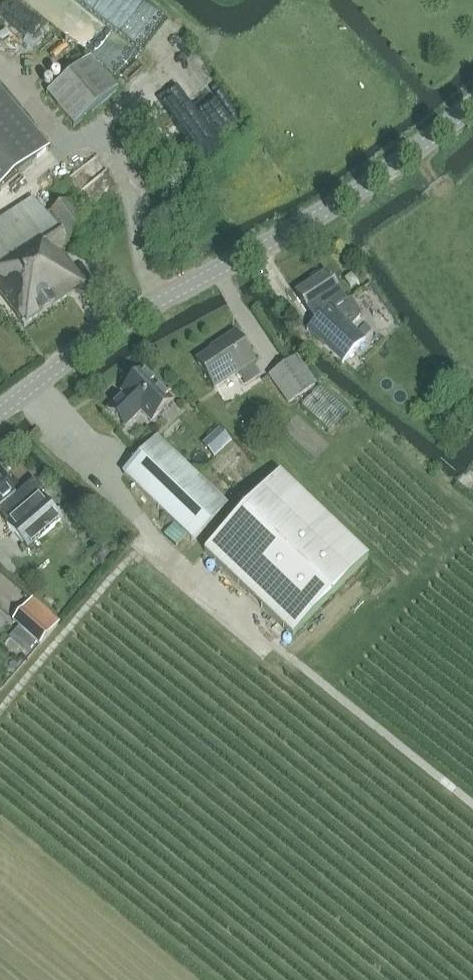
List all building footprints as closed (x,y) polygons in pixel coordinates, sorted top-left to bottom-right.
[(1,12),(12,0),(0,0),(0,10),(1,12)] [(18,4),(7,15),(24,33),(35,22),(18,4)] [(46,93),(74,126),(117,90),(92,60),(79,70),(77,68),(46,93)] [(48,149),(0,93),(0,190),(48,149)] [(69,248),(72,245),(91,233),(67,200),(45,215),(33,198),(0,220),(0,294),(24,327),(71,296),(70,294),(85,284),(61,253),(69,248)] [(325,273),(323,275),(319,272),(310,279),(311,283),(295,293),(307,311),(314,321),(306,330),(342,363),(364,340),(347,323),(360,315),(350,300),(344,303),(325,273)] [(254,362),(234,333),(216,345),(218,347),(196,362),(213,389),(237,373),(245,385),(259,376),(251,364),(254,362)] [(287,404),(316,384),(297,356),(268,376),(287,404)] [(124,395),(108,410),(125,427),(140,412),(150,422),(172,400),(143,371),(121,392),(124,395)] [(319,386),(301,405),(329,430),(346,411),(319,386)] [(226,506),(156,439),(123,474),(192,541),(226,506)] [(278,474),(203,553),(291,638),(367,559),(278,474)] [(6,520),(19,510),(10,500),(15,496),(6,486),(0,479),(0,513),(6,520)] [(6,525),(27,549),(61,520),(40,496),(6,525)] [(40,643),(59,621),(32,597),(13,618),(40,643)]
